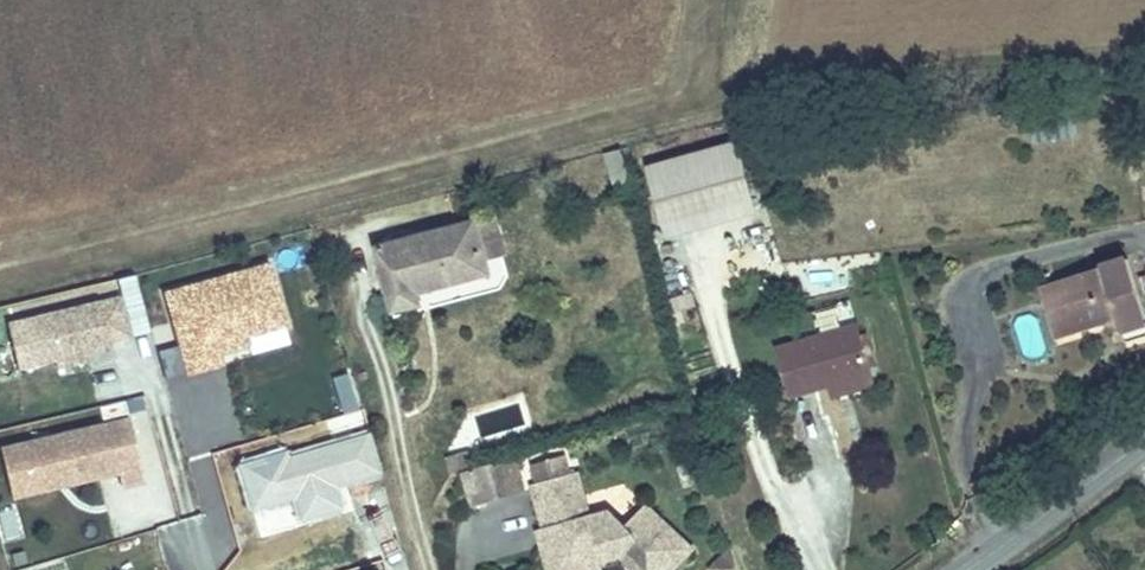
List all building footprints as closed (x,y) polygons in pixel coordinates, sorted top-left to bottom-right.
[(744,216),(726,148),(639,171),(658,240),(744,216)] [(603,157),(615,190),(631,184),(619,152),(603,157)] [(464,223),(365,246),(379,310),(409,304),(406,288),(417,285),(420,295),(477,283),(464,223)] [(1043,316),(1056,350),(1107,330),(1118,358),(1144,348),(1144,340),(1119,266),(1057,288),(1064,309),(1043,316)] [(1037,295),(1043,316),(1064,309),(1057,288),(1037,295)] [(94,340),(114,335),(105,301),(0,327),(0,358),(4,373),(41,363),(76,354),(97,349),(94,340)] [(202,310),(177,317),(183,336),(208,329),(202,310)] [(841,332),(794,345),(808,393),(818,390),(857,379),(841,332)] [(808,393),(794,345),(764,354),(779,402),(808,393)] [(78,363),(76,354),(41,363),(43,372),(78,363)] [(119,413),(119,381),(133,380),(132,355),(92,356),(93,399),(104,399),(104,413),(119,413)] [(349,368),(331,373),(340,412),(359,408),(349,368)] [(862,395),(857,379),(818,390),(824,408),(862,395)] [(132,482),(116,420),(5,449),(16,491),(59,480),(61,487),(106,475),(110,488),(132,482)] [(5,449),(0,450),(0,499),(1,503),(61,487),(59,480),(16,491),(5,449)] [(190,463),(219,562),(239,557),(210,457),(190,463)] [(468,469),(475,505),(524,495),(517,459),(468,469)] [(571,556),(583,550),(587,560),(616,550),(637,564),(633,569),(663,569),(686,538),(639,503),(623,524),(602,509),(583,516),(569,472),(530,485),(545,529),(538,532),(551,569),(577,569),(571,556)] [(577,569),(593,569),(614,564),(623,569),(633,569),(637,564),(616,550),(587,560),(583,550),(571,556),(577,569)] [(732,551),(706,559),(709,569),(737,569),(732,551)]
